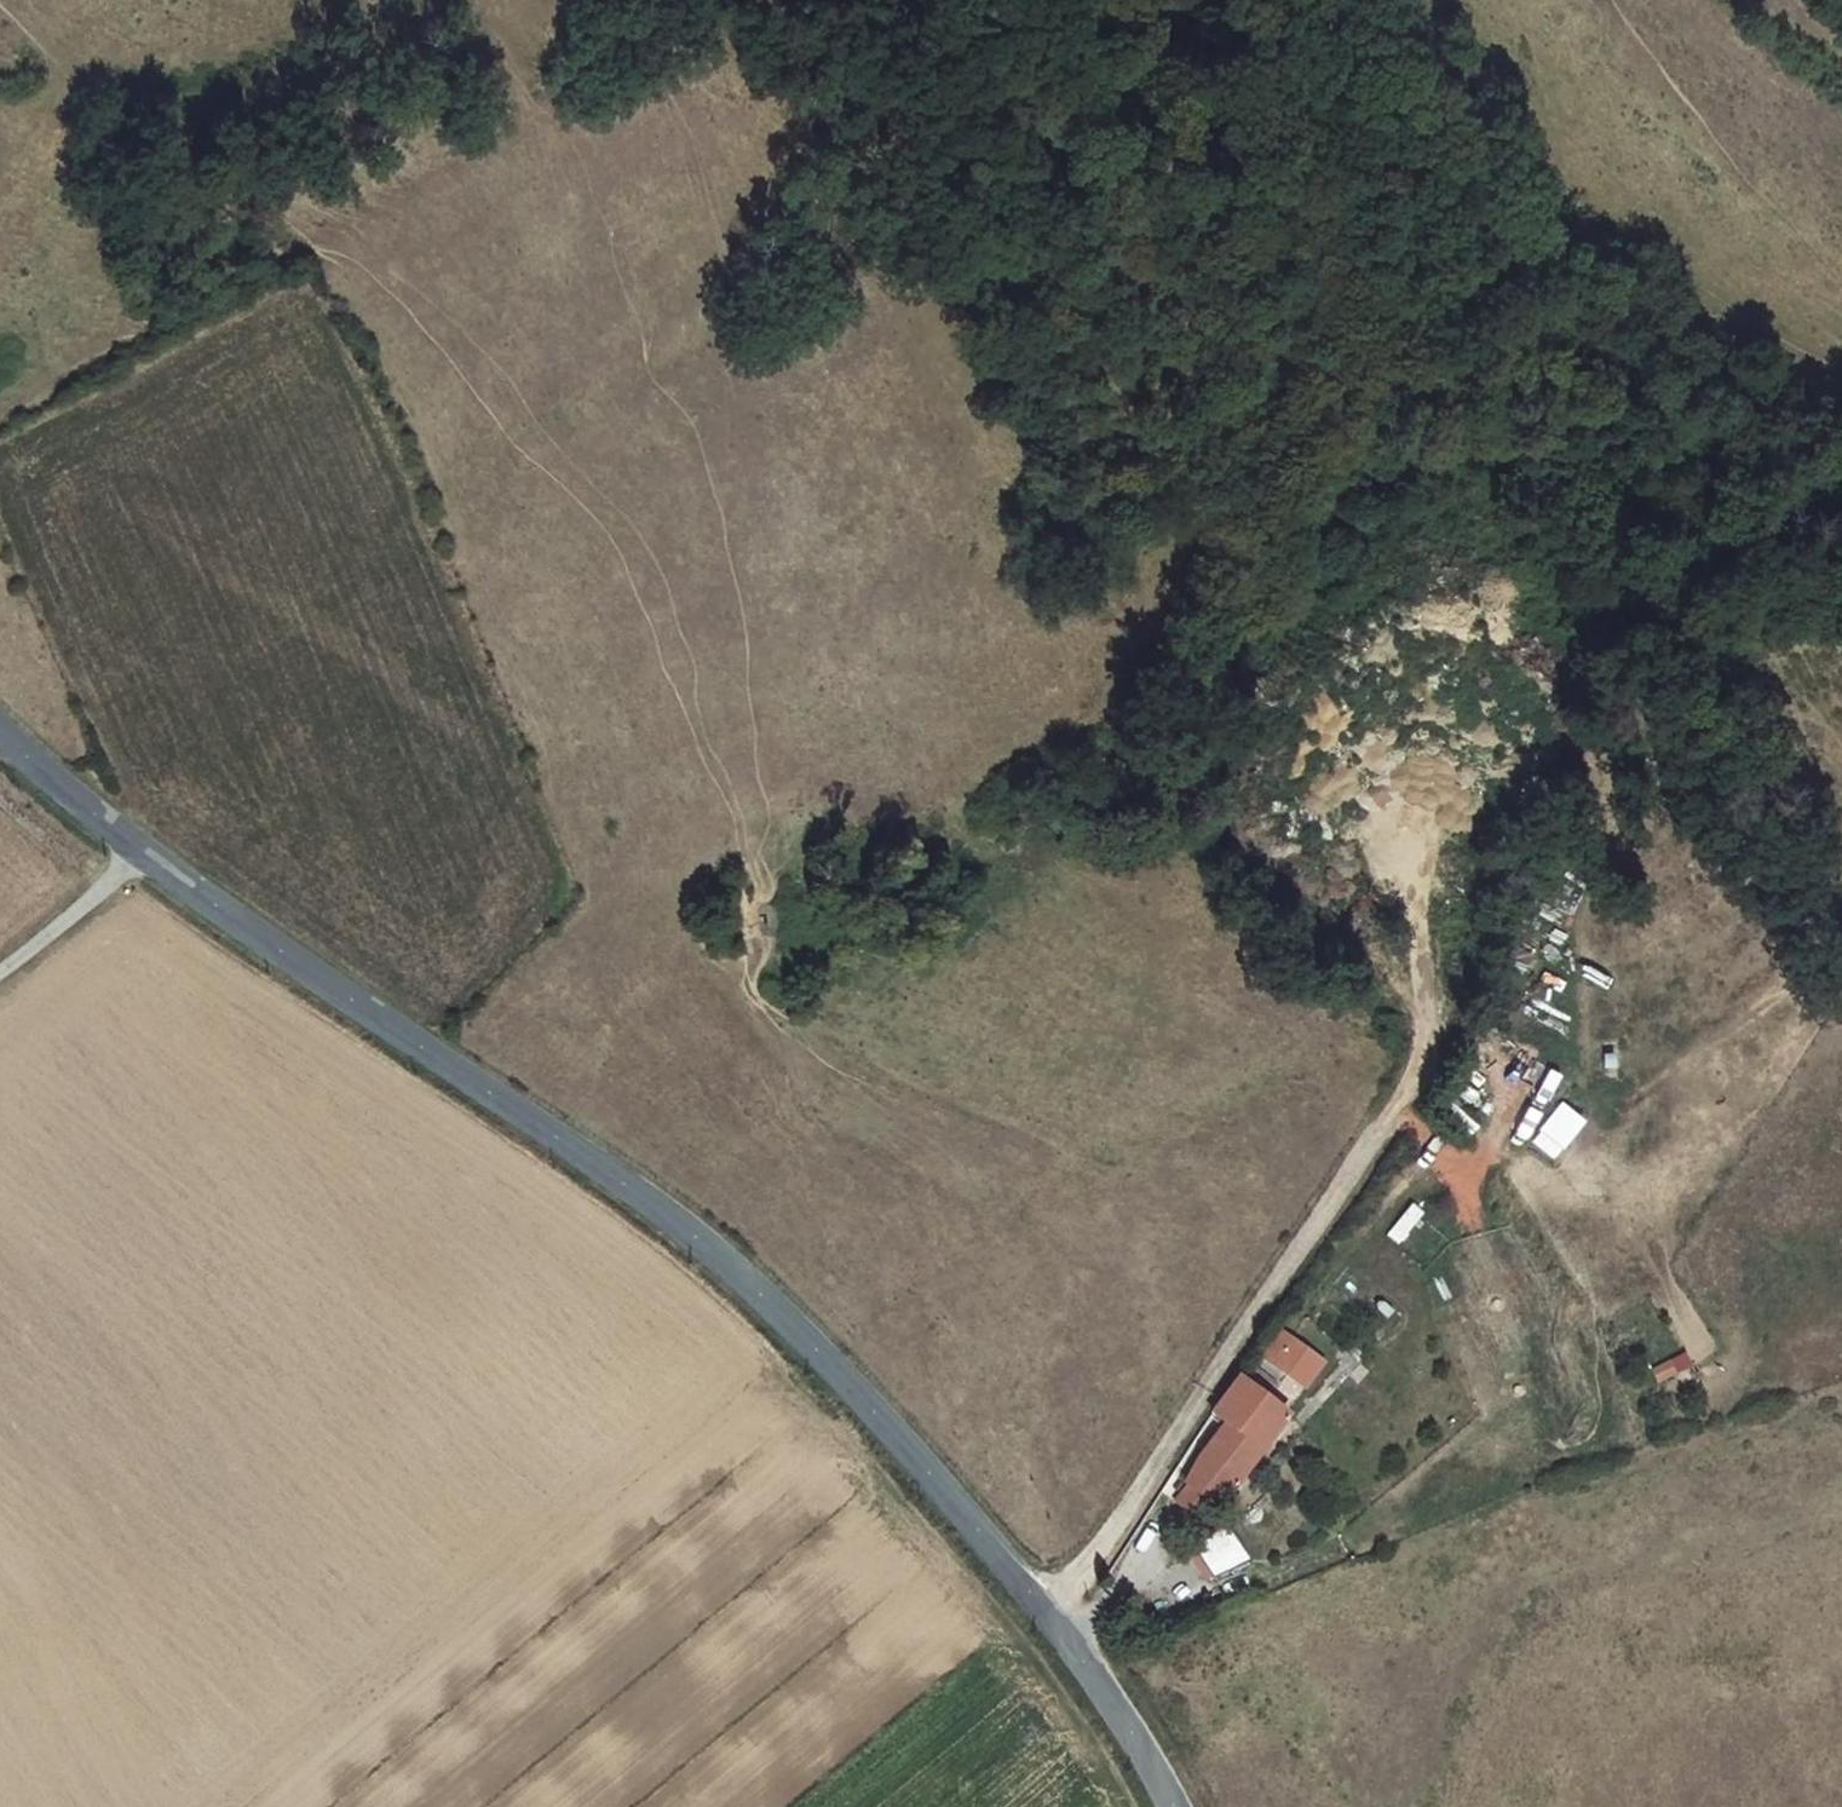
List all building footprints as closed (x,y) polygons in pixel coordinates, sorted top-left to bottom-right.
[(1388,1240),(1418,1254),(1435,1218),(1406,1204),(1388,1240)] [(1264,1360),(1308,1390),(1328,1361),(1284,1331),(1264,1360)] [(1291,1411),(1305,1395),(1264,1361),(1251,1377),(1291,1411)] [(1214,1413),(1228,1424),(1202,1459),(1188,1483),(1215,1504),(1234,1485),(1285,1417),(1238,1380),(1214,1413)] [(1215,1504),(1188,1483),(1179,1497),(1203,1516),(1215,1504)]
